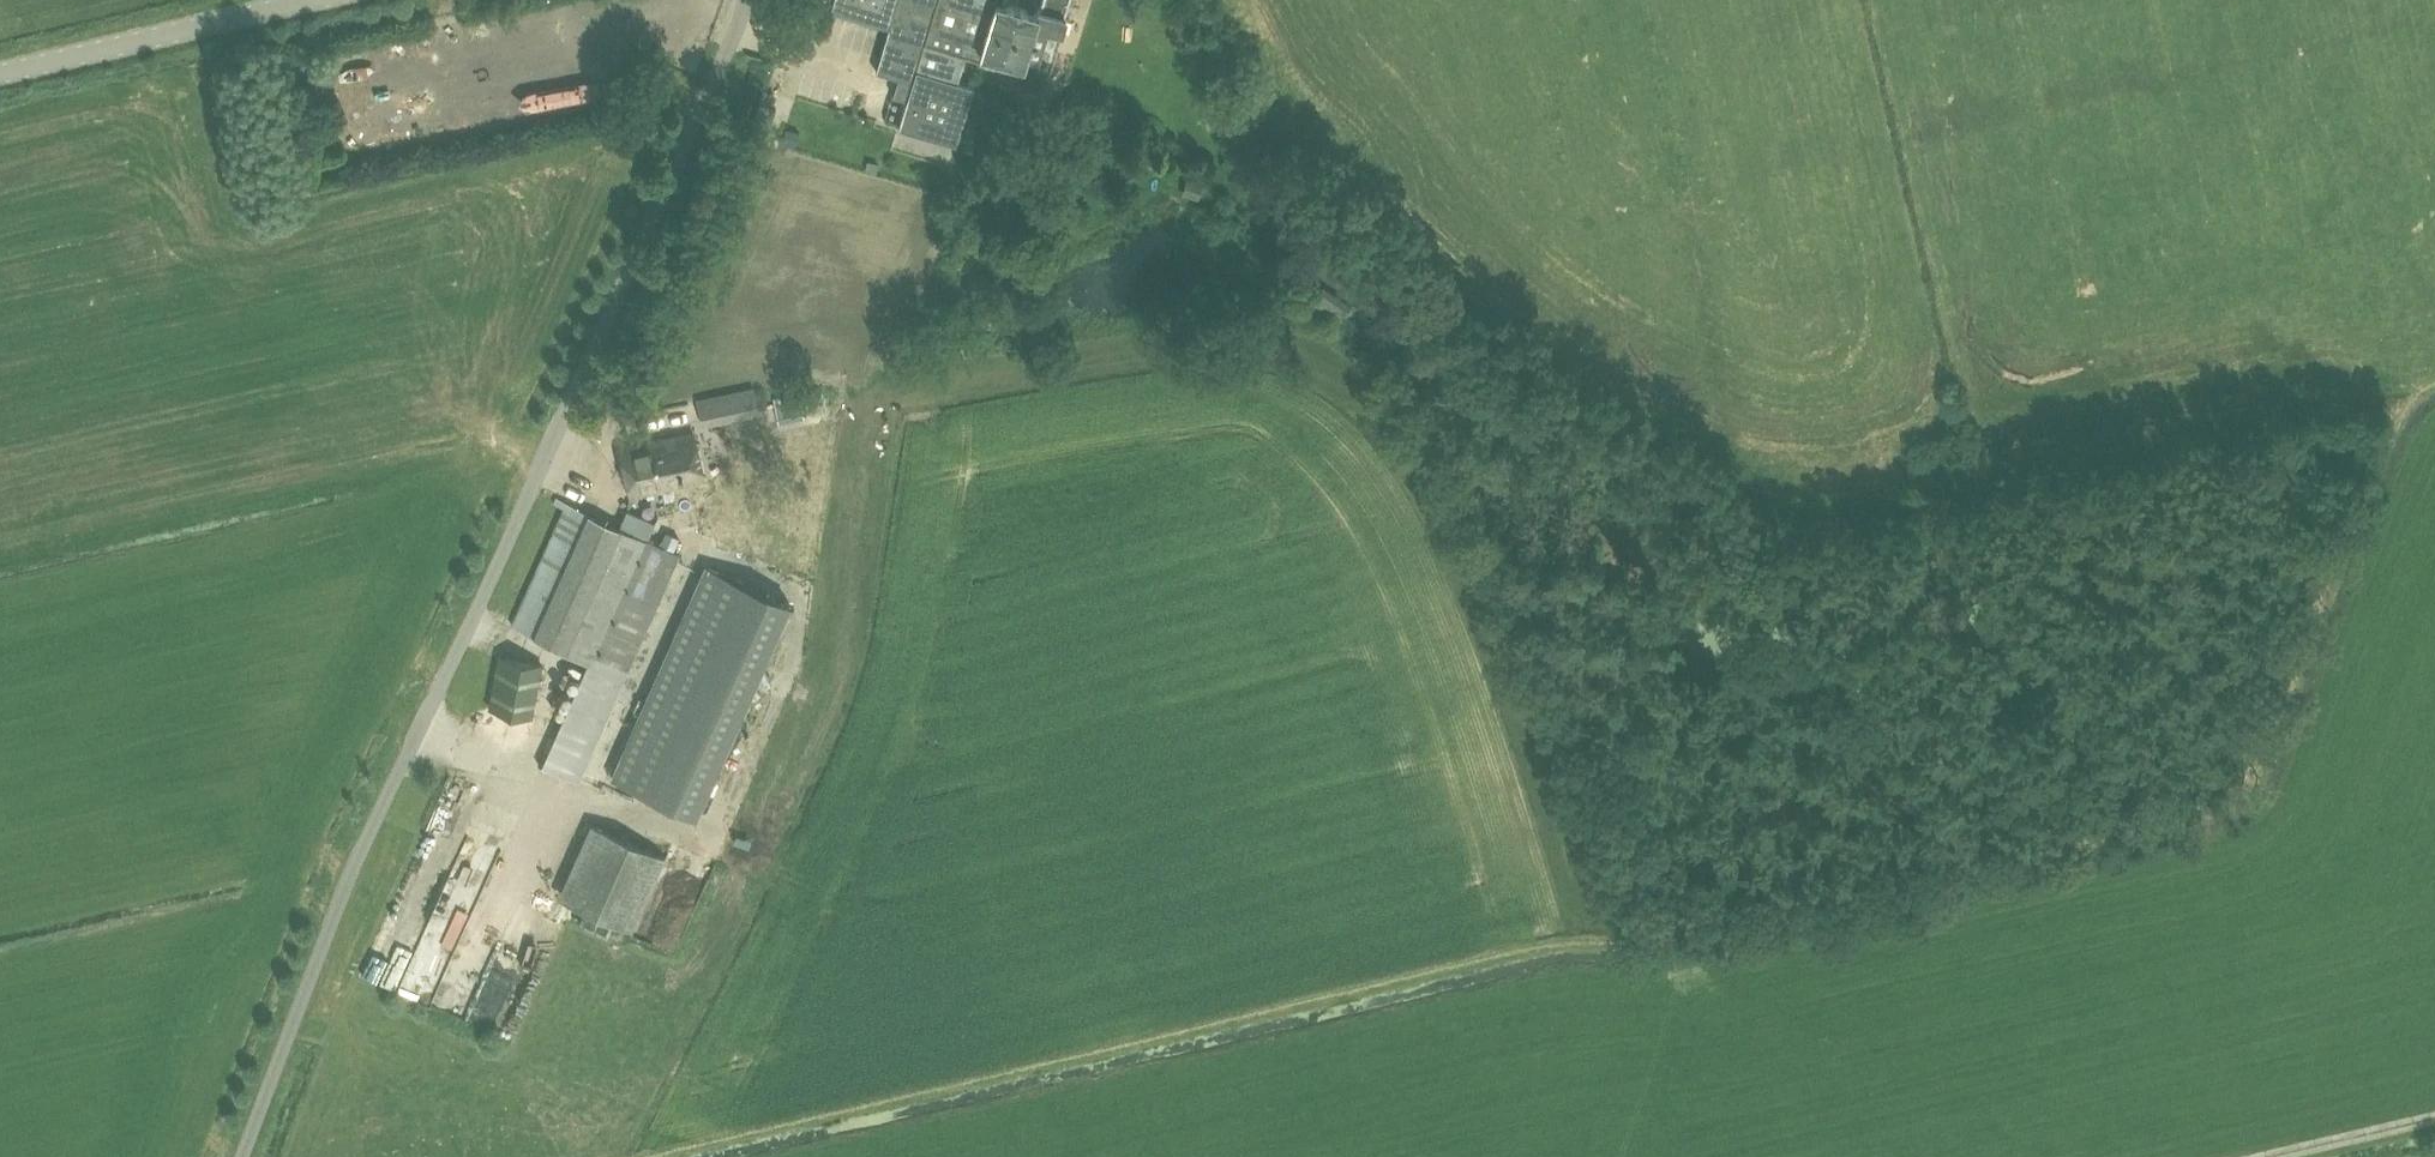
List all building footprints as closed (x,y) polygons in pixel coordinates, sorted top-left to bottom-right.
[(995,0),(833,0),(830,9),(890,26),(876,71),(898,78),(893,95),(907,100),(899,127),(957,144),(975,85),(958,80),(965,54),(981,59),(982,54),(995,0)] [(995,0),(982,54),(1023,64),(1022,69),(1024,69),(1020,82),(1042,88),(1046,76),(1048,76),(1059,30),(1061,31),(1065,16),(1064,15),(1068,0),(1042,0),(1040,8),(1036,7),(1035,12),(995,0)] [(759,88),(745,124),(762,130),(776,94),(759,88)] [(1123,168),(1112,162),(1106,173),(1117,179),(1123,168)] [(1198,200),(1203,183),(1186,178),(1181,195),(1198,200)] [(773,397),(778,424),(804,418),(798,392),(773,397)] [(704,479),(693,431),(631,444),(618,447),(628,495),(642,492),(661,488),(664,500),(674,498),(672,486),(704,479)] [(541,764),(579,782),(632,660),(680,554),(555,496),(552,504),(563,509),(510,626),(587,662),(541,764)] [(707,566),(613,777),(695,813),(789,602),(707,566)] [(487,709),(532,718),(542,662),(498,654),(487,709)] [(561,898),(632,928),(663,854),(592,824),(561,898)] [(437,1002),(466,1012),(506,900),(476,890),(437,1002)] [(549,892),(543,903),(576,921),(582,910),(549,892)]
